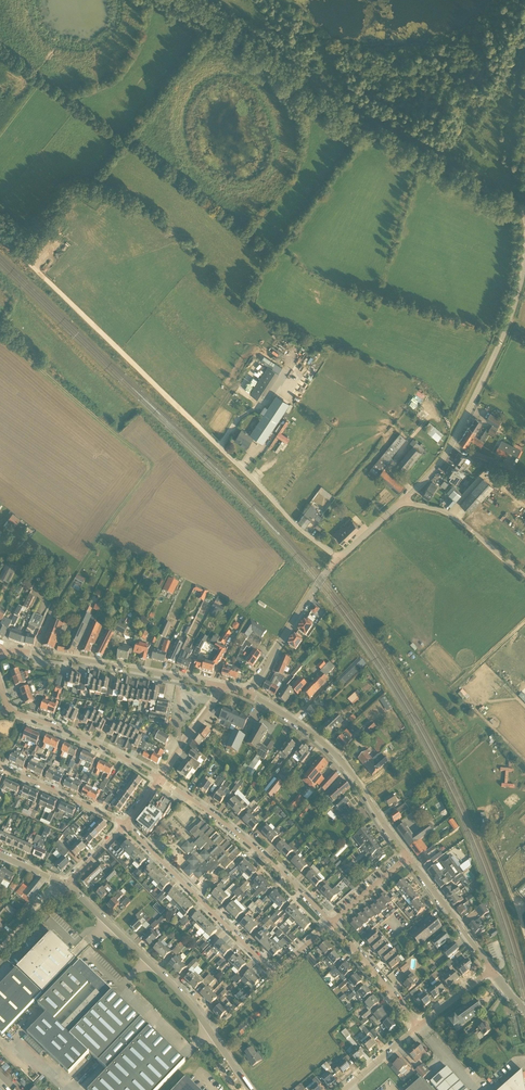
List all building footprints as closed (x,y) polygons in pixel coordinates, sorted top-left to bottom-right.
[(275,363),(264,356),(261,361),(272,368),(275,363)] [(279,373),(282,368),(275,363),(272,368),(279,373)] [(263,444),(289,405),(276,396),(268,408),(266,411),(263,416),(250,435),(242,429),(240,433),(235,441),(246,448),(251,441),(254,437),(263,444)] [(501,420),(490,413),(486,420),(497,427),(501,420)] [(476,431),(482,422),(475,418),(469,428),(469,427),(466,430),(470,433),(469,434),(473,436),(474,435),(476,432),(476,431)] [(441,443),(444,439),(441,437),(444,433),(430,422),(424,430),(441,443)] [(290,423),(272,451),(283,458),(301,431),(290,423)] [(477,436),(483,440),(488,432),(493,435),(497,430),(485,423),(477,436)] [(484,442),(474,435),(473,436),(469,434),(470,433),(466,430),(459,442),(467,447),(471,440),(481,447),(484,442)] [(390,465),(388,463),(393,458),(391,457),(406,439),(400,433),(370,469),(370,470),(368,473),(373,478),(376,474),(378,475),(398,493),(404,486),(385,470),(390,465)] [(406,471),(409,467),(421,453),(424,448),(413,439),(410,443),(413,446),(398,464),(406,471)] [(501,441),(496,451),(506,456),(511,446),(501,441)] [(458,462),(457,464),(457,465),(464,470),(468,464),(464,461),(467,458),(459,452),(454,459),(458,462)] [(452,477),(449,481),(454,486),(460,478),(455,474),(458,471),(450,465),(445,472),(452,477)] [(470,514),(488,494),(493,488),(484,479),(460,505),(470,514)] [(445,489),(449,484),(444,481),(440,485),(445,489)] [(428,500),(438,487),(431,482),(422,495),(428,500)] [(456,488),(454,490),(454,489),(449,495),(456,502),(461,496),(461,495),(462,494),(456,488)] [(316,512),(314,511),(316,508),(311,505),(307,510),(298,522),(305,527),(313,516),(319,521),(323,517),(316,512)] [(7,521),(3,526),(7,529),(11,524),(14,526),(20,518),(12,513),(7,521)] [(343,544),(350,537),(359,528),(353,521),(336,538),(342,544),(343,544)] [(7,563),(0,579),(0,580),(9,585),(17,568),(7,563)] [(74,581),(82,585),(86,579),(78,575),(74,581)] [(169,577),(163,590),(173,595),(179,582),(169,577)] [(26,579),(23,585),(31,590),(35,584),(26,579)] [(205,598),(208,591),(196,585),(195,587),(205,592),(202,596),(205,598)] [(29,595),(23,607),(25,608),(28,609),(34,597),(29,595)] [(100,607),(102,604),(97,602),(95,605),(93,610),(98,612),(100,607)] [(0,626),(0,638),(3,639),(7,631),(8,631),(10,625),(14,627),(21,612),(23,608),(19,606),(14,616),(15,616),(11,623),(8,621),(5,627),(1,625),(0,626)] [(205,621),(208,615),(205,614),(207,608),(202,606),(198,619),(205,621)] [(316,606),(312,612),(316,615),(320,609),(316,606)] [(89,621),(91,617),(89,616),(92,609),(87,607),(81,620),(77,629),(70,642),(78,645),(89,621)] [(30,622),(29,625),(32,626),(40,630),(40,629),(42,626),(45,618),(34,614),(33,617),(32,617),(30,622)] [(115,631),(124,635),(128,627),(123,625),(126,618),(122,617),(115,631)] [(81,620),(76,618),(72,627),(77,629),(81,620)] [(312,627),(311,627),(313,623),(307,619),(305,622),(302,625),(300,624),(298,627),(300,628),(299,631),(306,636),(312,627)] [(262,638),(267,631),(251,620),(241,633),(235,643),(242,647),(247,639),(243,637),(244,636),(259,646),(264,640),(262,638)] [(48,633),(43,646),(54,649),(63,625),(52,621),(48,633)] [(165,638),(171,624),(166,622),(160,636),(165,638)] [(84,644),(85,644),(81,652),(90,654),(93,645),(94,645),(99,633),(102,627),(94,623),(87,638),(84,644)] [(16,632),(12,631),(9,640),(21,644),(25,645),(28,636),(29,636),(31,632),(26,630),(25,635),(20,633),(22,628),(19,627),(18,631),(16,630),(16,632)] [(102,656),(114,632),(109,629),(96,655),(102,656)] [(226,630),(219,642),(224,645),(231,633),(226,630)] [(306,636),(299,631),(293,640),(291,638),(289,641),(290,642),(291,643),(289,646),(296,650),(302,642),(306,636)] [(215,647),(217,645),(221,638),(215,635),(210,644),(215,647)] [(36,638),(29,636),(28,636),(25,645),(34,647),(36,638)] [(183,645),(181,650),(183,651),(177,665),(178,665),(182,666),(187,655),(188,653),(190,649),(186,648),(190,640),(186,638),(183,645)] [(165,640),(161,653),(154,651),(152,659),(165,663),(170,642),(165,640)] [(201,650),(205,642),(201,640),(196,648),(201,650)] [(78,645),(70,642),(66,653),(74,654),(78,645)] [(183,645),(177,642),(169,660),(174,663),(181,650),(183,645)] [(66,653),(68,645),(65,644),(64,647),(59,646),(57,651),(66,653)] [(145,661),(147,656),(150,647),(138,644),(134,653),(142,655),(141,660),(145,661)] [(226,651),(221,648),(217,645),(215,647),(214,649),(216,651),(210,660),(208,664),(205,663),(203,671),(213,674),(215,666),(217,666),(226,651)] [(133,649),(128,647),(123,646),(122,649),(119,649),(117,658),(127,660),(129,653),(132,654),(133,649)] [(193,658),(190,657),(193,651),(190,649),(188,653),(187,655),(182,666),(188,670),(189,670),(192,662),(193,658)] [(250,657),(257,661),(261,655),(251,649),(247,655),(250,657)] [(205,663),(208,660),(208,656),(204,655),(203,659),(202,663),(196,661),(194,670),(198,671),(198,670),(203,671),(205,663)] [(284,656),(281,663),(286,666),(289,667),(291,659),(284,656)] [(253,667),(257,661),(250,657),(246,663),(253,667)] [(279,669),(281,663),(277,662),(273,672),(275,673),(273,676),(274,676),(270,684),(267,682),(263,690),(267,692),(269,693),(279,675),(277,674),(279,669)] [(327,679),(325,677),(335,667),(330,662),(326,666),(321,671),(320,672),(316,676),(317,677),(303,693),(310,699),(324,683),(327,679)] [(275,697),(282,685),(279,683),(283,676),(282,676),(286,666),(281,663),(279,669),(277,674),(279,675),(269,693),(271,695),(271,694),(275,697)] [(291,675),(294,677),(303,665),(300,663),(291,675)] [(233,666),(228,665),(228,664),(225,664),(224,668),(222,676),(230,678),(232,670),(233,666)] [(242,673),(243,668),(244,667),(237,665),(237,667),(233,666),(232,670),(230,678),(237,680),(239,673),(242,673)] [(346,684),(361,670),(357,665),(342,680),(346,684)] [(22,672),(19,673),(19,670),(11,673),(14,680),(24,676),(22,672)] [(73,685),(75,675),(70,674),(68,682),(65,681),(64,688),(67,689),(68,684),(73,685)] [(81,691),(82,684),(79,684),(81,676),(75,675),(73,685),(78,686),(78,691),(81,691)] [(23,683),(26,682),(24,676),(14,680),(16,687),(23,684),(23,683)] [(93,677),(87,676),(85,685),(82,684),(81,691),(84,692),(85,687),(91,688),(92,681),(93,677)] [(90,692),(95,693),(98,679),(96,679),(96,682),(92,681),(91,688),(90,692)] [(109,698),(109,696),(111,689),(108,688),(109,680),(104,679),(103,683),(101,694),(106,695),(106,697),(109,698)] [(298,695),(307,685),(300,679),(291,689),(286,686),(278,699),(285,703),(293,691),(298,695)] [(119,693),(120,687),(121,682),(115,681),(114,689),(111,689),(109,696),(113,696),(114,692),(119,693)] [(123,701),(123,698),(126,684),(124,684),(124,687),(120,687),(119,693),(117,700),(118,702),(121,702),(123,701)] [(162,686),(158,685),(157,688),(153,688),(152,693),(151,702),(156,703),(158,694),(164,695),(166,688),(162,687),(162,686)] [(23,697),(33,694),(31,687),(28,688),(21,690),(23,697)] [(128,701),(134,702),(136,689),(135,688),(134,692),(131,691),(129,699),(128,701)] [(142,691),(141,693),(140,701),(145,702),(148,689),(146,688),(146,692),(142,691)] [(463,689),(460,692),(467,698),(469,696),(463,689)] [(359,694),(361,693),(358,690),(348,698),(353,704),(361,697),(359,694)] [(39,695),(38,692),(33,694),(23,697),(26,704),(37,700),(36,696),(39,695)] [(47,712),(50,704),(46,703),(48,699),(45,698),(41,710),(47,712)] [(164,724),(166,716),(169,702),(159,699),(156,713),(150,712),(148,721),(164,724)] [(51,702),(50,704),(47,712),(54,715),(59,703),(56,702),(55,704),(51,702)] [(69,720),(74,709),(70,706),(70,705),(67,703),(64,710),(67,711),(64,718),(69,720)] [(313,707),(307,713),(312,718),(318,712),(321,709),(319,706),(316,704),(313,707)] [(81,715),(84,709),(81,707),(80,710),(75,708),(74,709),(69,720),(74,723),(78,714),(81,715)] [(88,709),(87,710),(84,709),(81,715),(84,716),(81,723),(86,725),(88,721),(93,711),(88,709)] [(231,724),(236,713),(233,711),(232,713),(224,710),(219,719),(231,724)] [(347,717),(340,710),(322,728),(329,735),(347,717)] [(92,726),(97,714),(93,711),(88,721),(92,723),(89,729),(92,730),(93,727),(92,726)] [(238,713),(236,713),(231,724),(231,725),(243,730),(248,718),(240,714),(238,713)] [(103,716),(102,716),(97,714),(92,726),(93,727),(95,724),(98,726),(101,720),(103,716)] [(107,726),(110,720),(107,718),(105,722),(101,720),(98,726),(96,730),(101,732),(105,725),(107,726)] [(118,723),(110,720),(107,726),(110,727),(107,735),(112,737),(114,733),(118,723)] [(371,733),(376,728),(371,722),(366,727),(371,733)] [(117,738),(123,726),(118,723),(114,733),(117,735),(115,741),(118,742),(119,739),(117,738)] [(252,747),(263,728),(255,723),(252,728),(256,730),(247,745),(252,747)] [(124,738),(128,728),(123,726),(117,738),(119,739),(120,736),(124,738)] [(204,726),(198,734),(205,740),(211,732),(204,726)] [(128,743),(134,730),(128,728),(124,738),(128,739),(125,745),(128,747),(129,744),(128,743)] [(262,747),(259,745),(268,730),(263,728),(252,747),(257,750),(260,751),(262,747)] [(354,735),(353,735),(348,729),(344,732),(346,734),(342,737),(342,736),(337,742),(343,749),(352,741),(350,738),(354,735)] [(30,742),(34,733),(27,730),(23,739),(25,740),(25,741),(29,743),(30,743),(30,742)] [(139,733),(134,730),(128,743),(129,744),(131,741),(134,742),(137,737),(138,735),(139,733)] [(388,747),(391,744),(377,730),(366,740),(370,745),(370,744),(379,755),(388,747)] [(170,738),(168,737),(159,732),(155,740),(165,746),(170,738)] [(235,732),(227,748),(237,753),(245,737),(235,732)] [(36,745),(38,741),(40,736),(34,733),(30,742),(30,743),(36,745)] [(141,741),(146,744),(147,743),(150,738),(142,734),(141,736),(138,735),(137,737),(134,742),(132,746),(137,749),(141,741)] [(50,747),(54,739),(47,736),(42,748),(45,750),(46,745),(50,747)] [(192,742),(190,745),(190,746),(195,750),(196,749),(198,751),(201,747),(200,746),(204,741),(197,736),(192,742)] [(54,739),(50,747),(54,749),(52,753),(55,754),(60,742),(54,739)] [(267,747),(271,750),(275,743),(270,740),(267,747)] [(289,741),(278,755),(285,760),(296,746),(289,741)] [(158,749),(150,744),(147,743),(146,744),(139,754),(143,756),(151,761),(158,765),(165,753),(158,749)] [(68,755),(72,747),(65,744),(60,756),(63,757),(64,753),(68,755)] [(299,762),(302,764),(307,758),(304,756),(308,750),(302,746),(297,753),(295,755),(301,760),(299,762)] [(72,747),(68,755),(72,757),(70,761),(73,762),(78,750),(72,747)] [(262,747),(260,751),(257,755),(264,759),(269,751),(262,747)] [(365,767),(372,760),(368,755),(370,753),(368,750),(366,752),(358,759),(365,767),(364,767),(365,767)] [(207,760),(207,759),(200,753),(198,755),(193,751),(189,756),(194,760),(192,763),(199,768),(201,765),(198,762),(201,759),(205,762),(207,760)] [(14,752),(12,755),(9,761),(16,765),(19,758),(21,754),(17,752),(17,753),(14,752)] [(86,763),(90,755),(83,752),(78,764),(81,766),(82,761),(86,763)] [(90,755),(86,763),(90,765),(88,769),(91,770),(96,758),(90,755)] [(19,758),(16,765),(23,768),(27,761),(26,761),(28,758),(25,757),(24,760),(19,758)] [(40,760),(35,758),(34,760),(32,759),(31,763),(30,763),(27,770),(34,773),(37,766),(39,763),(40,760)] [(262,763),(258,760),(255,758),(245,773),(251,777),(262,763)] [(322,777),(320,775),(328,765),(320,758),(304,777),(315,786),(322,777)] [(378,763),(376,764),(372,760),(365,767),(372,776),(379,770),(382,768),(378,763)] [(103,773),(107,765),(100,762),(95,774),(98,776),(100,771),(103,773)] [(199,768),(192,763),(190,766),(185,762),(181,767),(190,774),(193,770),(196,772),(199,768)] [(46,767),(43,765),(39,763),(37,766),(34,773),(42,776),(45,770),(44,770),(46,767)] [(107,775),(105,779),(104,783),(107,785),(110,781),(108,780),(113,768),(107,765),(103,773),(107,775)] [(53,781),(57,772),(57,771),(51,767),(49,772),(48,772),(45,778),(53,781)] [(186,779),(190,774),(181,767),(177,772),(186,779)] [(329,788),(328,788),(340,775),(335,771),(324,783),(325,784),(322,787),(323,787),(318,793),(316,796),(320,800),(323,797),(321,796),(329,788)] [(64,775),(61,774),(57,772),(53,781),(60,785),(63,778),(64,775)] [(279,779),(284,784),(287,780),(282,775),(279,779)] [(132,781),(138,786),(142,781),(136,776),(132,781)] [(75,780),(71,778),(68,777),(67,780),(64,786),(71,790),(75,780)] [(217,786),(222,779),(219,777),(215,782),(210,778),(209,780),(205,777),(198,786),(197,788),(200,790),(203,792),(206,794),(212,786),(213,786),(214,784),(217,786)] [(222,779),(217,786),(220,788),(218,791),(219,792),(214,800),(221,804),(226,796),(223,794),(226,789),(222,786),(226,780),(223,778),(222,779)] [(283,785),(284,784),(279,779),(278,780),(277,780),(266,793),(272,798),(283,785)] [(82,783),(79,782),(75,780),(71,790),(78,793),(81,786),(82,783)] [(10,791),(13,784),(6,781),(3,787),(2,791),(9,794),(10,791)] [(135,791),(138,786),(132,781),(128,786),(135,791)] [(236,793),(241,787),(243,784),(239,781),(233,791),(236,793)] [(350,789),(345,782),(328,796),(334,803),(350,789)] [(10,791),(14,793),(13,796),(16,797),(17,794),(20,787),(13,784),(10,791)] [(93,788),(89,786),(86,785),(85,788),(82,795),(89,798),(93,788)] [(131,796),(135,791),(128,786),(125,792),(131,796)] [(28,800),(32,790),(25,787),(22,794),(21,797),(28,800)] [(100,792),(98,790),(98,789),(94,787),(93,788),(89,798),(96,801),(99,795),(100,792)] [(116,794),(118,794),(127,801),(131,796),(125,792),(122,790),(119,788),(118,790),(118,791),(116,794)] [(28,800),(32,802),(35,803),(36,800),(39,793),(32,790),(28,800)] [(123,807),(127,801),(118,794),(116,797),(113,796),(112,798),(114,800),(117,802),(123,807)] [(46,808),(50,798),(43,795),(40,802),(39,805),(46,808)] [(299,795),(289,805),(296,812),(306,801),(299,795)] [(114,800),(112,798),(109,796),(104,803),(110,806),(114,800)] [(172,805),(157,796),(148,808),(150,810),(148,813),(147,812),(138,824),(150,833),(159,822),(159,821),(162,818),(163,818),(172,805)] [(233,811),(243,801),(237,796),(228,805),(233,811)] [(350,811),(346,805),(349,803),(343,796),(333,805),(340,811),(341,811),(344,815),(343,816),(348,824),(357,818),(352,810),(350,811)] [(389,807),(393,804),(395,807),(399,805),(397,802),(393,796),(385,801),(389,807)] [(46,808),(50,810),(53,811),(54,808),(57,802),(50,798),(46,808)] [(245,810),(242,806),(245,803),(243,801),(233,811),(238,816),(245,810)] [(256,805),(257,804),(254,801),(248,806),(251,809),(256,805)] [(119,812),(123,807),(117,802),(113,807),(119,812)] [(62,822),(64,817),(68,807),(61,803),(58,810),(59,810),(57,813),(55,812),(54,815),(49,826),(52,827),(56,819),(57,819),(62,822)] [(400,816),(409,809),(405,804),(396,811),(396,810),(392,812),(394,815),(390,817),(394,823),(401,818),(400,816)] [(310,810),(306,806),(297,815),(302,819),(310,810)] [(64,817),(71,820),(76,810),(68,807),(64,817)] [(31,817),(34,811),(30,809),(29,812),(24,810),(22,813),(31,817)] [(49,826),(54,815),(50,813),(45,824),(49,826)] [(248,826),(256,818),(254,816),(252,817),(249,815),(243,821),(248,826)] [(256,818),(248,826),(253,831),(259,825),(256,822),(261,818),(258,816),(256,818)] [(454,830),(459,827),(453,819),(449,822),(454,830)] [(97,825),(103,830),(107,826),(101,820),(97,825)] [(492,829),(498,823),(496,820),(490,827),(492,829)] [(190,833),(197,841),(221,865),(221,864),(226,869),(228,867),(232,871),(235,867),(232,864),(242,854),(237,849),(235,850),(228,842),(225,845),(223,843),(225,842),(220,837),(218,838),(216,835),(217,834),(212,829),(210,830),(207,827),(208,826),(203,821),(197,827),(196,827),(190,833)] [(67,827),(65,825),(61,823),(58,830),(62,832),(67,827)] [(6,827),(4,831),(3,834),(0,841),(6,844),(9,837),(11,833),(7,831),(10,825),(7,824),(6,827)] [(273,832),(268,827),(269,826),(267,824),(262,829),(264,831),(262,833),(267,838),(273,832)] [(97,825),(92,830),(98,835),(103,830),(97,825)] [(410,847),(417,843),(417,842),(431,831),(427,826),(413,837),(404,825),(397,830),(410,847)] [(354,837),(356,840),(361,847),(365,845),(373,838),(366,828),(357,834),(354,836),(354,837)] [(283,837),(281,834),(276,829),(273,832),(267,838),(272,844),(274,841),(277,843),(281,839),(283,837)] [(77,844),(69,836),(72,834),(67,830),(63,835),(70,841),(69,841),(81,853),(86,848),(80,841),(77,844)] [(89,844),(94,840),(88,834),(86,832),(83,830),(81,832),(82,833),(80,835),(83,839),(89,844)] [(92,830),(88,834),(94,840),(98,835),(92,830)] [(43,860),(47,853),(42,851),(45,846),(43,846),(48,835),(44,833),(42,838),(39,843),(37,849),(33,856),(43,860)] [(6,844),(12,847),(15,840),(9,837),(6,844)] [(29,842),(27,845),(24,852),(31,855),(34,848),(31,847),(33,843),(31,842),(32,840),(33,839),(31,838),(29,842)] [(365,845),(369,852),(370,852),(378,845),(373,839),(373,838),(365,845)] [(288,847),(283,842),(284,841),(281,839),(277,843),(279,846),(276,848),(281,853),(288,847)] [(21,842),(15,840),(12,847),(18,850),(21,842)] [(68,853),(69,851),(59,841),(57,843),(68,853)] [(76,858),(81,853),(69,841),(67,843),(72,849),(69,851),(76,858)] [(199,880),(206,874),(205,873),(208,870),(211,874),(221,865),(197,841),(194,844),(193,843),(191,845),(188,842),(181,849),(188,855),(190,854),(193,857),(187,862),(190,865),(184,871),(190,878),(193,874),(199,880)] [(27,845),(21,842),(18,850),(24,852),(27,845)] [(121,858),(126,853),(133,847),(128,842),(121,848),(124,851),(119,856),(115,852),(112,855),(118,860),(120,857),(121,858)] [(410,847),(418,858),(425,853),(421,848),(423,846),(420,842),(418,844),(417,843),(410,847)] [(68,854),(67,853),(68,853),(57,843),(53,848),(61,855),(58,859),(60,861),(56,865),(58,868),(58,869),(60,872),(61,871),(62,871),(62,872),(66,868),(66,867),(69,864),(64,858),(68,854)] [(298,851),(291,844),(290,845),(288,847),(281,853),(286,858),(289,856),(291,858),(297,852),(298,851)] [(372,856),(381,849),(378,845),(370,852),(369,852),(372,856)] [(137,851),(133,847),(126,853),(130,858),(137,851)] [(425,853),(418,858),(424,866),(431,861),(427,855),(435,849),(433,847),(425,853)] [(381,849),(372,856),(366,861),(364,862),(366,864),(367,863),(369,864),(376,857),(379,861),(386,856),(381,849)] [(303,862),(302,862),(305,859),(300,854),(302,853),(299,850),(298,851),(297,852),(291,858),(294,860),(291,863),(296,868),(303,862)] [(130,858),(135,862),(142,856),(137,851),(130,858)] [(146,860),(142,856),(135,862),(140,867),(146,860)] [(441,889),(454,880),(462,874),(449,856),(441,863),(445,869),(442,872),(443,874),(442,874),(442,875),(434,880),(441,889)] [(471,859),(460,866),(463,871),(474,864),(471,859)] [(245,873),(251,867),(245,862),(239,868),(245,873)] [(311,868),(308,865),(307,866),(303,862),(296,868),(301,873),(304,871),(306,873),(311,868)] [(149,877),(156,870),(151,865),(145,872),(149,877)] [(102,872),(97,866),(81,881),(86,887),(91,882),(94,886),(105,876),(102,872)] [(321,873),(313,866),(311,868),(306,873),(308,875),(306,878),(311,883),(317,877),(317,876),(321,873)] [(442,875),(442,874),(440,872),(435,866),(428,871),(434,880),(442,875)] [(238,870),(235,867),(232,871),(227,876),(229,879),(238,870)] [(251,867),(245,873),(250,879),(256,873),(251,867)] [(161,875),(156,870),(149,877),(154,881),(161,875)] [(108,882),(116,874),(113,871),(105,879),(108,882)] [(3,881),(10,884),(14,877),(8,873),(3,881)] [(462,874),(454,880),(456,884),(461,881),(462,883),(466,880),(462,874)] [(154,881),(158,886),(159,886),(165,880),(161,875),(154,881)] [(224,884),(229,879),(227,876),(221,881),(224,884)] [(34,897),(45,883),(38,877),(27,890),(22,886),(16,893),(31,905),(36,899),(34,897)] [(252,887),(257,892),(266,883),(260,877),(254,883),(255,884),(252,887)] [(321,888),(326,883),(323,880),(322,881),(317,877),(311,883),(316,888),(318,885),(321,888)] [(9,898),(16,888),(19,883),(14,880),(5,895),(9,898)] [(159,886),(158,886),(157,887),(162,892),(163,891),(170,884),(165,880),(159,886)] [(398,893),(408,885),(404,880),(394,888),(398,893)] [(247,887),(250,884),(247,881),(239,889),(241,891),(242,891),(247,887)] [(266,883),(257,892),(253,895),(257,898),(263,892),(265,894),(271,888),(266,883)] [(326,898),(332,891),(327,886),(328,885),(326,883),(321,888),(323,890),(321,892),(326,898)] [(105,885),(97,894),(100,897),(100,898),(102,900),(102,899),(103,900),(108,894),(105,891),(108,888),(105,885)] [(402,897),(411,889),(408,885),(398,893),(402,897)] [(443,892),(449,900),(460,892),(457,887),(455,888),(453,885),(443,892)] [(217,900),(224,893),(219,888),(212,895),(217,900)] [(173,900),(180,894),(175,889),(168,896),(173,900)] [(406,901),(415,893),(411,889),(402,897),(406,901)] [(117,902),(124,895),(119,890),(116,894),(118,895),(108,905),(114,910),(119,904),(117,902)] [(151,894),(156,898),(158,901),(164,895),(161,893),(158,896),(154,891),(151,894)] [(332,891),(326,898),(331,903),(337,896),(332,891)] [(275,904),(281,898),(275,892),(269,898),(275,904)] [(458,896),(459,896),(462,894),(460,892),(449,900),(454,907),(464,900),(462,897),(459,899),(457,896),(458,896)] [(224,893),(217,900),(222,905),(229,898),(224,893)] [(392,902),(390,900),(384,893),(381,896),(382,897),(381,898),(387,905),(388,904),(389,905),(392,902)] [(417,900),(419,898),(415,893),(406,901),(410,906),(417,900)] [(184,899),(180,894),(173,900),(178,905),(184,899)] [(281,898),(275,904),(272,906),(275,909),(278,907),(280,909),(286,903),(281,898)] [(386,906),(387,905),(381,898),(376,902),(378,904),(376,905),(382,912),(384,910),(384,911),(388,908),(386,906)] [(126,907),(130,903),(126,899),(122,904),(126,907)] [(178,905),(182,910),(189,903),(184,899),(178,905)] [(421,904),(417,900),(410,906),(414,910),(421,904)] [(184,917),(185,917),(193,908),(189,903),(182,910),(179,913),(184,917)] [(231,915),(238,908),(233,903),(226,910),(231,915)] [(256,905),(255,904),(253,903),(248,908),(250,911),(256,905)] [(157,904),(153,907),(161,915),(165,911),(157,904)] [(382,912),(376,905),(375,906),(374,904),(371,907),(372,909),(371,910),(377,917),(378,915),(379,916),(382,913),(381,913),(382,912)] [(421,904),(414,910),(418,915),(425,909),(421,904)] [(12,916),(16,912),(9,905),(5,909),(12,916)] [(291,918),(297,911),(292,906),(286,913),(290,917),(291,918)] [(466,911),(463,906),(456,911),(462,918),(465,916),(463,914),(466,911)] [(482,917),(489,912),(485,907),(478,912),(482,917)] [(238,908),(231,915),(236,920),(243,913),(238,908)] [(377,917),(371,910),(369,911),(367,908),(364,911),(365,912),(364,913),(369,920),(371,919),(372,920),(375,917),(375,918),(377,917)] [(295,922),(302,916),(297,911),(291,918),(290,917),(288,920),(293,924),(295,922)] [(192,924),(194,926),(203,918),(198,913),(192,919),(194,922),(192,924)] [(369,920),(364,913),(362,914),(361,913),(358,916),(359,917),(358,918),(364,925),(365,924),(366,925),(369,922),(368,921),(369,920)] [(146,922),(143,919),(140,916),(136,920),(134,923),(131,927),(133,929),(133,930),(134,932),(135,931),(136,932),(142,926),(146,922)] [(300,927),(306,920),(302,916),(295,922),(300,927)] [(270,920),(270,919),(268,917),(262,922),(265,925),(270,920)] [(199,931),(208,922),(203,918),(194,926),(198,931),(199,931)] [(246,930),(253,923),(248,918),(241,925),(246,930)] [(364,925),(358,918),(357,919),(355,918),(352,921),(353,922),(351,924),(357,931),(359,929),(360,930),(363,927),(363,926),(364,925)] [(411,936),(419,945),(442,927),(434,918),(411,936)] [(485,931),(480,925),(482,923),(479,919),(475,922),(469,926),(475,935),(478,932),(480,935),(485,931)] [(275,924),(272,922),(270,920),(265,925),(268,929),(271,926),(274,929),(275,929),(277,927),(277,926),(275,924)] [(306,920),(300,927),(304,931),(311,925),(306,920)] [(151,926),(154,930),(160,924),(156,921),(151,926)] [(206,933),(212,927),(208,922),(199,931),(203,936),(206,933)] [(253,923),(246,930),(250,935),(258,928),(253,923)] [(212,927),(206,933),(210,938),(217,932),(212,927)] [(146,937),(147,938),(144,941),(149,946),(156,940),(152,936),(154,933),(152,931),(150,934),(146,937)] [(260,944),(270,934),(267,931),(264,935),(262,933),(255,939),(260,944)] [(367,943),(369,946),(378,938),(376,936),(377,935),(375,932),(366,940),(366,939),(364,941),(366,944),(367,943)] [(51,933),(17,968),(43,993),(75,960),(69,954),(71,952),(51,933)] [(432,943),(438,950),(450,940),(444,933),(432,943)] [(271,942),(269,940),(272,937),(270,934),(260,944),(264,949),(271,942)] [(297,939),(291,934),(288,936),(294,942),(297,939)] [(292,943),(287,938),(286,937),(283,939),(284,940),(284,941),(290,946),(292,943)] [(379,937),(378,938),(369,946),(370,947),(369,947),(372,950),(372,949),(374,952),(383,944),(381,942),(382,941),(379,937)] [(212,949),(217,954),(219,952),(226,945),(221,940),(214,947),(214,948),(212,949)] [(271,942),(264,949),(269,953),(276,947),(278,944),(273,940),(271,942)] [(326,943),(319,949),(325,955),(332,950),(326,943)] [(384,943),(383,944),(374,952),(375,953),(374,953),(377,956),(377,955),(380,958),(388,950),(386,948),(387,947),(384,943)] [(154,950),(159,955),(165,949),(165,948),(160,944),(154,950)] [(174,954),(179,949),(182,946),(180,944),(172,952),(174,954)] [(459,950),(456,947),(454,944),(453,945),(452,944),(442,952),(449,960),(459,952),(458,951),(459,950)] [(222,959),(224,957),(231,950),(226,945),(219,952),(217,954),(222,959)] [(164,960),(171,952),(166,947),(165,948),(165,949),(159,955),(164,960)] [(276,947),(269,953),(274,958),(280,951),(276,947)] [(389,949),(388,950),(380,958),(381,959),(383,961),(384,960),(386,963),(395,955),(393,953),(394,952),(391,949),(390,950),(389,949)] [(334,965),(337,962),(340,960),(334,953),(325,962),(326,964),(330,961),(334,965)] [(388,967),(389,966),(392,970),(400,962),(398,959),(399,958),(395,954),(395,955),(386,963),(386,964),(385,964),(388,967)] [(169,965),(174,970),(181,963),(183,960),(181,959),(182,958),(180,955),(176,959),(175,958),(169,965)] [(234,967),(241,960),(236,955),(229,962),(234,967)] [(311,956),(308,959),(307,959),(314,968),(318,965),(311,956)] [(190,969),(192,967),(197,962),(198,961),(196,958),(195,960),(194,960),(188,967),(190,969)] [(219,967),(225,962),(222,959),(217,965),(215,968),(216,970),(219,967)] [(241,960),(234,967),(239,972),(246,965),(241,960)] [(460,962),(468,972),(473,968),(467,960),(464,962),(462,960),(460,962)] [(73,969),(63,979),(38,1005),(47,1013),(27,1034),(69,1074),(89,1053),(99,1063),(141,1019),(112,992),(113,992),(108,988),(105,985),(102,982),(101,981),(101,982),(98,979),(98,978),(95,975),(94,975),(91,972),(91,971),(88,969),(88,968),(87,968),(84,965),(80,961),(78,963),(78,964),(76,966),(75,966),(75,967),(73,969)] [(463,976),(468,972),(460,962),(458,964),(459,966),(457,969),(463,976)] [(186,968),(181,963),(174,970),(180,975),(186,968)] [(339,976),(344,982),(346,980),(347,979),(345,977),(352,971),(346,964),(339,970),(338,972),(341,975),(339,976)] [(335,968),(332,971),(330,973),(335,979),(339,976),(341,975),(338,972),(335,968)] [(3,983),(29,1007),(42,993),(16,969),(3,983)] [(249,982),(256,975),(251,970),(244,977),(249,982)] [(448,976),(454,983),(459,979),(453,972),(448,976)] [(190,985),(199,976),(196,973),(193,975),(191,974),(185,980),(190,985)] [(409,982),(404,986),(409,991),(416,986),(413,983),(415,981),(414,981),(417,979),(412,974),(406,978),(409,982)] [(201,984),(204,986),(212,977),(210,975),(204,981),(199,976),(190,985),(195,990),(201,984)] [(256,975),(249,982),(254,987),(261,980),(256,975)] [(348,983),(349,985),(349,988),(353,993),(358,988),(357,986),(362,982),(356,976),(348,983)] [(448,988),(454,983),(448,976),(442,980),(448,988)] [(201,995),(206,1000),(212,993),(214,991),(209,986),(215,980),(212,977),(204,986),(206,989),(201,995)] [(348,983),(346,980),(344,982),(338,987),(341,989),(348,983)] [(438,983),(438,984),(435,981),(431,984),(433,987),(439,995),(445,991),(438,983)] [(29,1007),(3,983),(0,986),(0,1006),(15,1021),(29,1007)] [(355,995),(355,996),(357,998),(361,996),(363,999),(371,994),(365,987),(357,994),(355,995)] [(434,999),(439,995),(433,987),(428,992),(434,999)] [(252,989),(246,994),(249,997),(255,992),(252,989)] [(212,993),(206,1000),(211,1005),(217,998),(212,993)] [(355,995),(353,993),(347,998),(349,1001),(355,996),(355,995)] [(231,1014),(235,1010),(247,999),(241,994),(236,998),(239,1001),(233,1006),(231,1004),(228,1008),(226,1006),(223,1009),(219,1006),(213,1013),(218,1017),(219,1017),(220,1018),(225,1013),(226,1014),(228,1012),(231,1014)] [(419,999),(417,996),(414,999),(419,1004),(422,1002),(425,1006),(430,1002),(424,995),(419,999)] [(370,1010),(379,1003),(374,997),(365,1004),(370,1010)] [(457,1013),(453,1016),(452,1015),(447,1019),(450,1022),(454,1028),(457,1032),(462,1028),(461,1027),(465,1024),(465,1023),(469,1021),(470,1021),(469,1020),(473,1017),(474,1018),(474,1017),(478,1014),(478,1015),(479,1014),(478,1014),(482,1011),(483,1012),(483,1011),(475,1000),(474,1000),(475,1001),(471,1004),(471,1003),(470,1003),(470,1004),(466,1007),(466,1006),(466,1007),(462,1010),(462,1009),(461,1010),(462,1010),(458,1013),(457,1013)] [(15,1021),(0,1006),(0,1033),(2,1035),(15,1021)] [(371,1018),(378,1026),(381,1024),(380,1022),(386,1017),(384,1014),(385,1014),(382,1009),(377,1013),(371,1018)] [(370,1010),(369,1012),(363,1016),(365,1019),(366,1018),(372,1013),(370,1010)] [(20,1029),(27,1021),(25,1018),(17,1026),(20,1029)] [(99,1063),(108,1071),(150,1028),(141,1019),(99,1063)] [(386,1028),(389,1031),(396,1026),(390,1019),(383,1024),(384,1024),(381,1027),(383,1030),(386,1028)] [(478,1037),(477,1036),(481,1032),(484,1036),(491,1031),(488,1028),(490,1028),(488,1025),(487,1026),(485,1024),(479,1028),(479,1029),(471,1035),(474,1039),(478,1037)] [(185,1062),(150,1028),(108,1071),(90,1089),(158,1089),(185,1062)] [(351,1035),(346,1029),(341,1033),(346,1040),(351,1035)] [(373,1030),(370,1033),(375,1040),(379,1037),(373,1030)] [(369,1038),(363,1044),(362,1044),(369,1051),(375,1046),(369,1038)] [(426,1054),(420,1046),(417,1043),(407,1053),(416,1063),(426,1054)] [(354,1052),(350,1055),(357,1062),(363,1056),(355,1046),(351,1049),(354,1052)] [(256,1055),(252,1048),(245,1053),(249,1058),(248,1059),(253,1067),(262,1060),(258,1054),(256,1055)] [(212,1056),(218,1063),(222,1059),(216,1053),(212,1056)] [(350,1064),(348,1061),(345,1058),(342,1060),(344,1062),(338,1067),(336,1065),(333,1068),(337,1073),(341,1071),(343,1074),(350,1068),(348,1066),(350,1064)] [(405,1068),(407,1066),(401,1059),(398,1061),(393,1065),(394,1066),(391,1069),(398,1077),(401,1074),(399,1072),(404,1068),(405,1068)] [(427,1075),(426,1075),(429,1072),(423,1064),(420,1067),(419,1067),(416,1070),(423,1078),(427,1075)] [(447,1068),(430,1082),(437,1089),(467,1089),(447,1068)] [(500,1089),(524,1089),(522,1071),(500,1089)] [(330,1072),(322,1079),(328,1086),(330,1084),(331,1084),(335,1081),(331,1076),(332,1075),(330,1072)] [(186,1077),(174,1089),(199,1089),(186,1077)] [(311,1089),(320,1089),(318,1087),(321,1084),(316,1078),(312,1081),(316,1085),(311,1089)] [(421,1079),(408,1089),(431,1089),(421,1079)]
